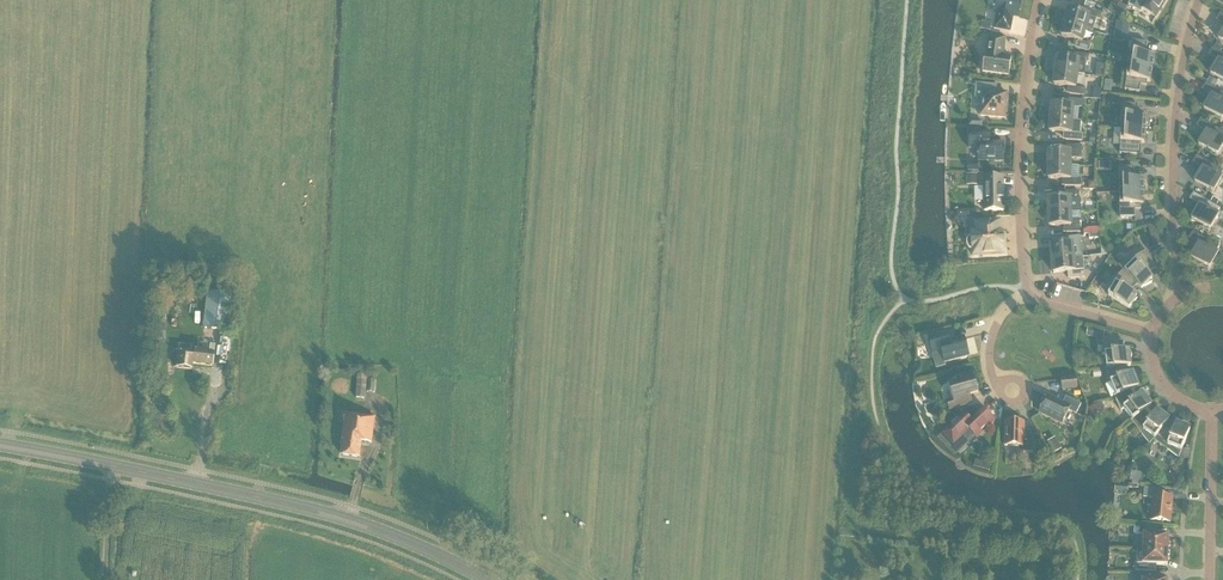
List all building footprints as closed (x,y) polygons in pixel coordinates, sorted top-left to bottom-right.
[(1022,0),(997,0),(994,13),(997,13),(994,29),(1010,32),(1012,20),(1009,20),(1010,16),(1018,17),(1022,0)] [(1128,5),(1140,12),(1142,9),(1155,17),(1166,0),(1131,0),(1128,5)] [(1068,10),(1065,23),(1086,29),(1093,31),(1096,19),(1100,20),(1102,13),(1086,8),(1084,15),(1068,10)] [(1170,17),(1168,22),(1179,26),(1181,21),(1170,17)] [(992,23),(983,21),(981,29),(991,31),(992,23)] [(1114,36),(1127,38),(1129,23),(1117,21),(1114,36)] [(1065,23),(1061,36),(1077,40),(1075,47),(1089,51),(1091,44),(1082,42),(1086,29),(1065,23)] [(1006,38),(989,36),(986,54),(985,53),(982,73),(1009,76),(1012,57),(1003,56),(1006,38)] [(1128,65),(1152,69),(1154,56),(1150,56),(1150,52),(1152,52),(1152,51),(1146,50),(1147,43),(1132,41),(1128,65)] [(1213,48),(1212,48),(1208,54),(1218,61),(1210,74),(1222,82),(1222,54),(1221,53),(1222,50),(1221,43),(1218,41),(1213,48)] [(1056,71),(1077,74),(1084,75),(1086,62),(1088,63),(1089,55),(1075,53),(1074,60),(1057,58),(1056,71)] [(1150,81),(1152,69),(1128,65),(1124,90),(1139,92),(1140,85),(1146,86),(1146,85),(1145,85),(1146,81),(1150,81)] [(1075,87),(1077,74),(1056,71),(1054,85),(1070,87),(1069,94),(1083,96),(1084,89),(1075,87)] [(1005,118),(1007,93),(996,93),(997,85),(975,83),(974,97),(982,98),(980,116),(1005,118)] [(1206,83),(1201,90),(1211,96),(1203,109),(1221,120),(1220,122),(1221,122),(1222,119),(1222,93),(1206,83)] [(1142,97),(1141,105),(1155,106),(1156,97),(1142,97)] [(1051,105),(1050,118),(1072,120),(1073,107),(1085,108),(1085,100),(1069,99),(1068,106),(1051,105)] [(1121,129),(1145,130),(1146,118),(1142,117),(1142,113),(1143,113),(1137,112),(1138,105),(1123,104),(1121,129)] [(1072,120),(1050,118),(1049,132),(1066,133),(1065,140),(1082,141),(1083,134),(1080,134),(1081,121),(1072,120)] [(1200,119),(1196,126),(1206,132),(1198,145),(1216,156),(1215,158),(1216,158),(1222,146),(1222,142),(1222,141),(1222,140),(1222,132),(1200,119)] [(1144,143),(1145,130),(1121,129),(1119,153),(1134,154),(1135,147),(1141,148),(1141,147),(1140,147),(1140,143),(1144,143)] [(979,149),(979,160),(1003,161),(1004,143),(990,143),(990,133),(969,132),(969,148),(979,149)] [(1049,152),(1048,166),(1070,166),(1070,159),(1082,159),(1082,146),(1065,145),(1065,152),(1049,152)] [(1222,171),(1196,155),(1192,162),(1202,168),(1194,182),(1212,193),(1211,195),(1212,195),(1221,180),(1218,178),(1222,171)] [(980,164),(969,163),(969,171),(980,172),(980,164)] [(1070,166),(1048,166),(1048,179),(1065,179),(1065,186),(1081,186),(1081,179),(1070,179),(1070,166)] [(1119,192),(1143,192),(1143,179),(1139,179),(1139,175),(1140,175),(1134,175),(1134,167),(1119,168),(1119,192)] [(979,174),(970,174),(970,183),(978,183),(979,174)] [(1003,190),(1002,177),(984,177),(985,211),(1003,211),(1003,197),(1004,197),(1004,190),(1003,190)] [(982,184),(973,184),(973,198),(981,198),(982,184)] [(1048,200),(1049,213),(1070,212),(1070,199),(1079,199),(1079,191),(1064,192),(1065,199),(1048,200)] [(1144,205),(1143,192),(1119,192),(1120,217),(1135,217),(1135,210),(1141,210),(1141,209),(1139,209),(1139,205),(1144,205)] [(1219,209),(1193,193),(1189,200),(1199,206),(1191,219),(1209,230),(1208,232),(1218,217),(1215,216),(1219,209)] [(1070,212),(1049,213),(1049,226),(1066,226),(1066,233),(1080,232),(1079,212),(1070,212)] [(1000,229),(999,221),(976,222),(976,232),(972,232),(972,238),(971,238),(970,239),(969,240),(968,241),(968,242),(968,243),(968,245),(968,246),(969,247),(970,248),(971,249),(973,250),(973,256),(1005,254),(1004,235),(1004,234),(1004,233),(1001,231),(1000,230),(1000,229)] [(1098,232),(1097,224),(1088,225),(1089,233),(1098,232)] [(1215,254),(1219,247),(1193,231),(1188,238),(1198,244),(1190,258),(1208,269),(1207,271),(1208,271),(1217,256),(1215,254)] [(1067,245),(1051,247),(1052,260),(1074,258),(1082,257),(1081,244),(1081,236),(1066,238),(1067,245)] [(1136,283),(1141,289),(1143,287),(1152,282),(1150,280),(1152,278),(1147,274),(1156,269),(1146,251),(1119,266),(1123,270),(1136,283)] [(1074,258),(1052,260),(1053,273),(1070,272),(1070,279),(1085,277),(1084,270),(1083,264),(1083,257),(1082,257),(1074,258)] [(1043,270),(1050,268),(1048,258),(1040,260),(1043,270)] [(1129,291),(1136,283),(1123,270),(1112,281),(1115,283),(1108,296),(1129,308),(1130,306),(1137,299),(1135,297),(1136,295),(1129,291)] [(207,292),(203,328),(228,330),(232,295),(207,292)] [(1090,301),(1088,313),(1109,317),(1111,305),(1090,301)] [(949,342),(947,333),(929,338),(933,353),(941,351),(944,362),(959,358),(961,359),(966,358),(967,356),(969,355),(964,338),(949,342)] [(1105,354),(1107,368),(1123,366),(1131,366),(1130,363),(1132,353),(1129,353),(1129,351),(1122,352),(1124,341),(1103,338),(1101,355),(1105,354)] [(197,351),(196,351),(194,351),(194,353),(190,353),(191,345),(179,344),(178,352),(176,368),(192,369),(192,364),(213,366),(214,353),(210,353),(210,345),(198,344),(197,351)] [(1140,371),(1138,360),(1132,361),(1134,372),(1140,371)] [(1107,368),(1105,368),(1107,385),(1111,383),(1116,395),(1116,396),(1131,390),(1138,387),(1137,385),(1136,375),(1133,375),(1133,373),(1124,376),(1123,366),(1107,368)] [(950,390),(944,391),(947,402),(949,409),(967,404),(965,397),(978,393),(972,374),(956,379),(958,384),(949,386),(950,390)] [(367,376),(357,376),(356,398),(366,398),(367,376)] [(1079,388),(1077,376),(1061,378),(1063,390),(1079,388)] [(376,379),(368,379),(368,392),(375,392),(376,379)] [(1116,396),(1116,395),(1114,396),(1121,412),(1124,409),(1132,420),(1145,410),(1146,410),(1151,405),(1150,404),(1146,394),(1144,395),(1142,394),(1135,399),(1131,390),(1116,396)] [(1063,404),(1048,396),(1040,412),(1062,423),(1068,410),(1076,414),(1081,404),(1066,397),(1063,404)] [(1105,408),(1102,402),(1089,408),(1092,415),(1105,408)] [(995,421),(982,407),(969,420),(964,414),(943,433),(954,444),(968,430),(976,438),(995,421)] [(1132,420),(1131,421),(1150,445),(1154,440),(1153,440),(1154,439),(1164,425),(1165,426),(1169,420),(1167,418),(1161,410),(1159,412),(1157,411),(1152,418),(1146,410),(1145,410),(1132,420)] [(372,444),(376,418),(346,413),(342,439),(344,439),(342,455),(360,458),(362,443),(366,443),(372,444)] [(1024,422),(1005,422),(1005,446),(1023,446),(1023,452),(1033,452),(1033,438),(1024,438),(1024,422)] [(1154,439),(1153,440),(1154,440),(1178,459),(1182,461),(1184,459),(1190,459),(1191,450),(1182,449),(1190,429),(1188,428),(1180,422),(1178,424),(1176,423),(1173,432),(1165,426),(1164,425),(1154,439)] [(1170,522),(1172,498),(1160,497),(1161,490),(1144,488),(1144,497),(1154,498),(1151,520),(1170,522)] [(1166,523),(1167,532),(1177,531),(1176,522),(1166,523)] [(1144,534),(1143,549),(1168,550),(1169,535),(1154,535),(1155,528),(1140,527),(1140,534),(1144,534)] [(1143,549),(1137,549),(1136,564),(1135,564),(1135,571),(1153,571),(1153,565),(1167,565),(1168,550),(1143,549)]
